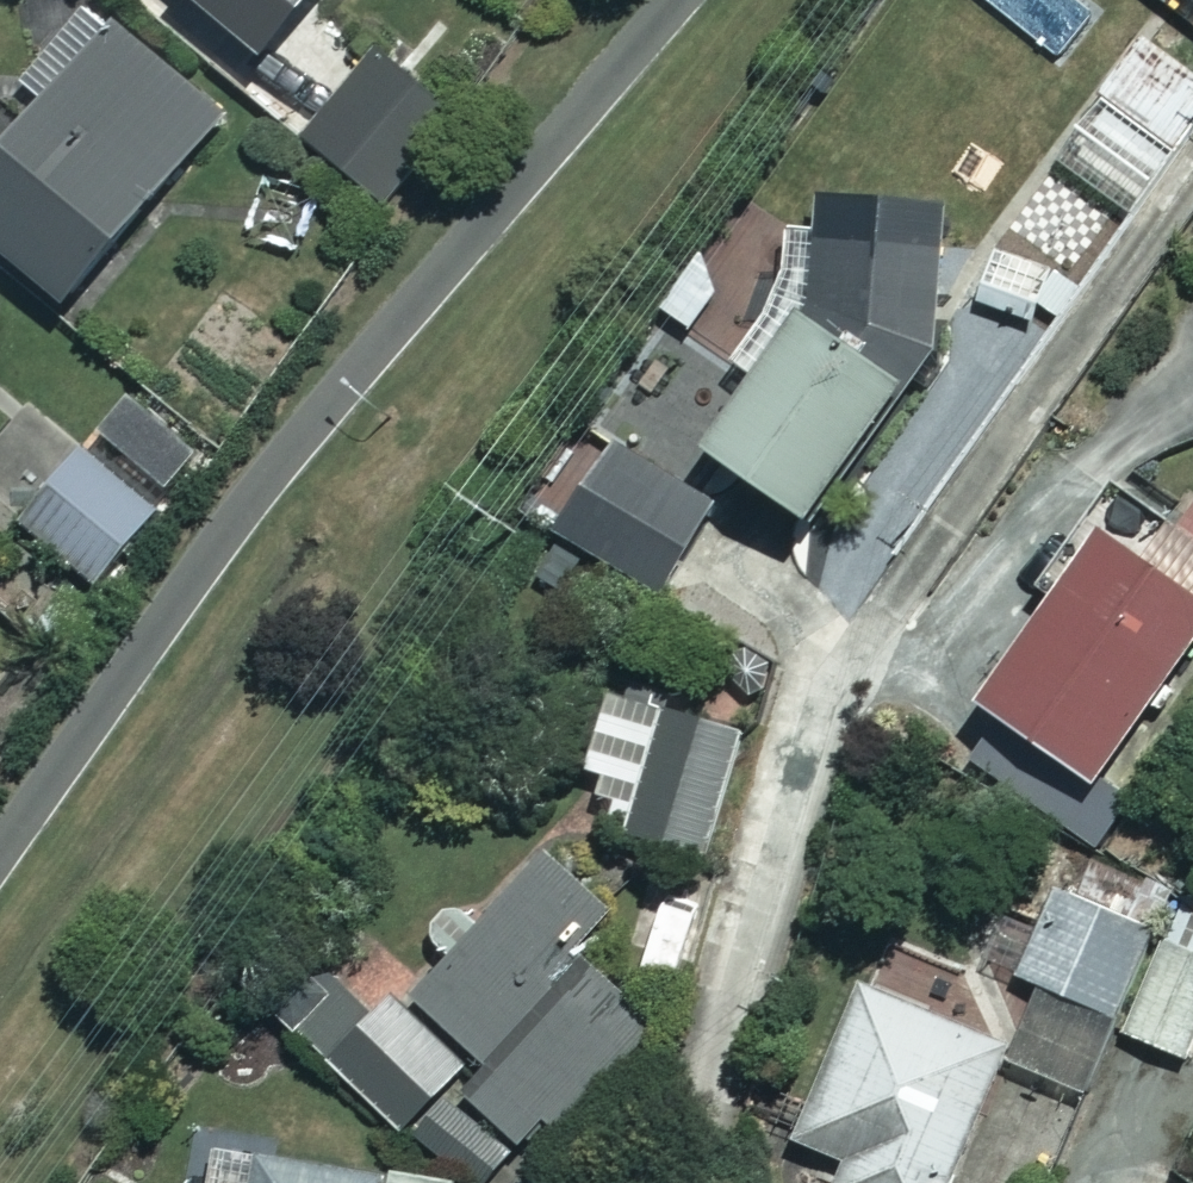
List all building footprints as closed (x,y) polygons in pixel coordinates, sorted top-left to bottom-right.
[(244,58),(293,0),(175,0),(244,58)] [(1192,13),(1192,0),(1177,0),(1192,13)] [(396,206),(486,91),(399,23),(368,64),(303,13),(245,87),(396,206)] [(105,15),(0,140),(0,238),(65,294),(219,111),(105,15)] [(1139,31),(1050,160),(1127,213),(1192,118),(1192,68),(1139,31)] [(898,371),(928,370),(925,218),(802,221),(803,269),(685,454),(798,527),(898,371)] [(1045,269),(991,251),(974,300),(1029,318),(1045,269)] [(673,356),(715,315),(683,283),(642,324),(673,356)] [(200,449),(121,384),(14,513),(93,578),(200,449)] [(708,502),(604,440),(549,532),(654,594),(708,502)] [(1170,529),(1155,518),(1128,554),(1098,531),(966,702),(1072,784),(1192,627),(1192,604),(1187,600),(1192,592),(1192,512),(1187,507),(1170,529)] [(618,695),(580,807),(706,850),(745,738),(618,695)] [(611,905),(549,845),(482,913),(450,882),(414,917),(447,949),(413,983),(488,1056),(462,1082),(530,1149),(653,1024),(573,945),(611,905)] [(1145,921),(1053,876),(1010,964),(1103,1008),(1145,921)] [(1158,933),(1114,1021),(1192,1061),(1192,951),(1158,933)] [(871,940),(798,1136),(848,1154),(837,1182),(946,1182),(1017,994),(871,940)] [(386,991),(366,1012),(309,958),(270,999),(402,1124),(461,1062),(386,991)] [(448,1092),(417,1126),(482,1182),(488,1182),(516,1152),(448,1092)] [(216,1138),(209,1182),(456,1182),(458,1175),(216,1138)]
